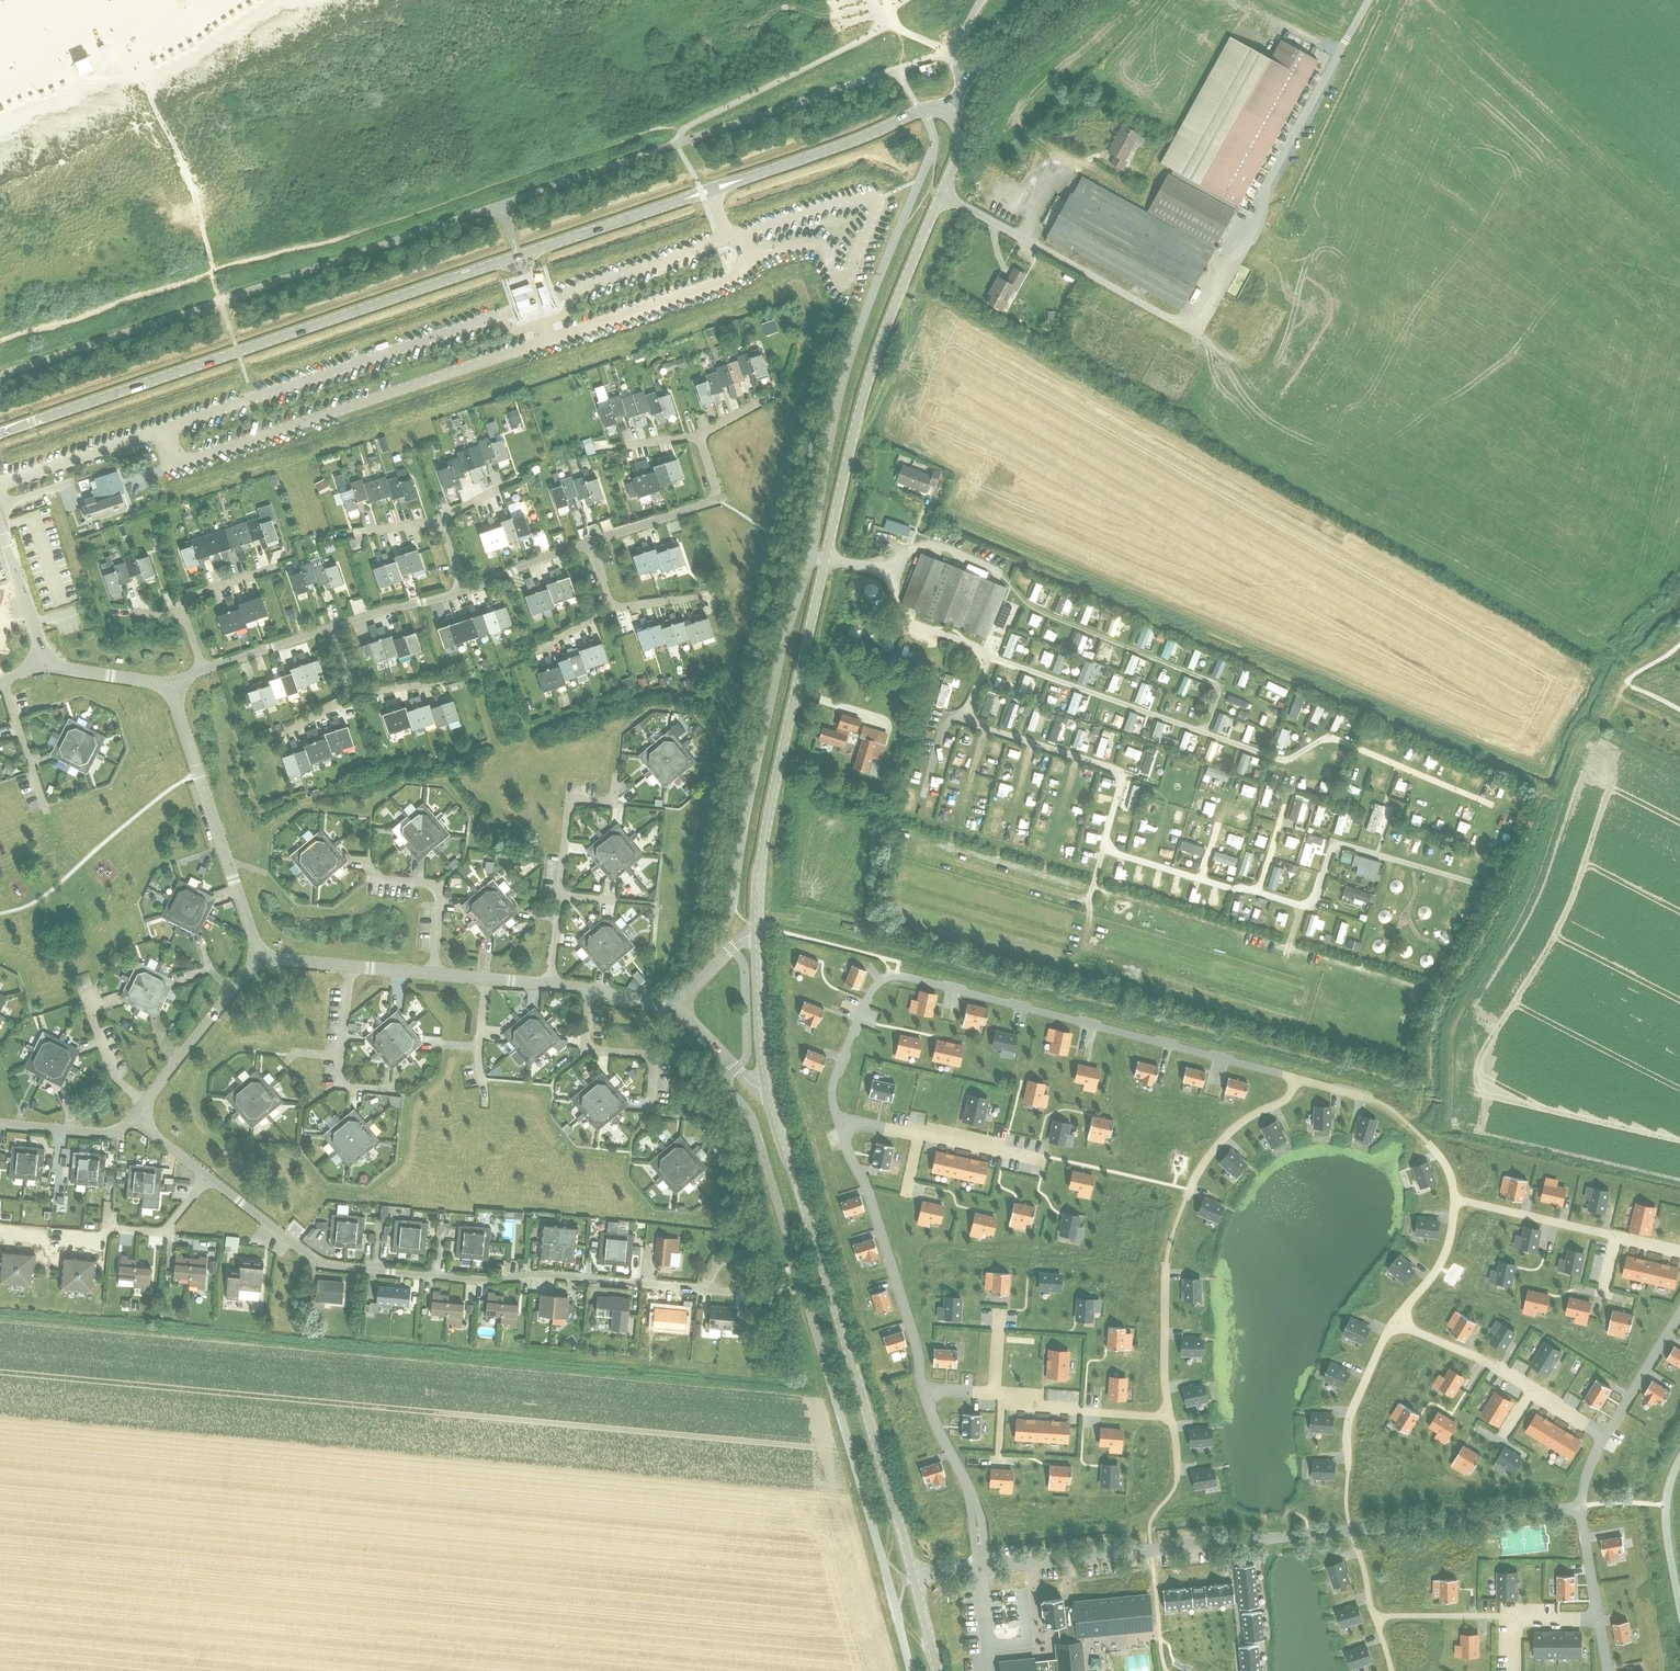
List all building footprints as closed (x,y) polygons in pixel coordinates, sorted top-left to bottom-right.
[(1293,60),(1275,50),(1270,59),(1229,36),(1160,163),(1172,170),(1170,175),(1234,210),(1237,205),(1238,205),(1219,195),(1225,185),(1230,175),(1235,166),(1240,156),(1246,147),(1251,137),(1256,127),(1262,118),(1267,108),(1272,98),(1278,89),(1283,79),(1288,70),(1293,60)] [(1293,60),(1299,50),(1280,40),(1275,50),(1293,60)] [(1299,50),(1293,60),(1312,70),(1317,60),(1299,50)] [(88,57),(76,62),(82,76),(88,73),(88,72),(94,70),(88,57)] [(1293,60),(1288,70),(1307,80),(1312,70),(1293,60)] [(1307,80),(1288,70),(1283,79),(1301,89),(1307,80)] [(1283,79),(1278,89),(1296,99),(1301,89),(1283,79)] [(1278,89),(1272,98),(1291,109),(1296,99),(1278,89)] [(1272,98),(1267,108),(1285,118),(1291,109),(1272,98)] [(1267,108),(1262,118),(1280,128),(1285,118),(1267,108)] [(1262,118),(1256,127),(1275,137),(1280,128),(1262,118)] [(1134,143),(1138,135),(1123,126),(1109,152),(1116,156),(1112,164),(1123,170),(1127,162),(1124,161),(1134,143)] [(1256,127),(1251,137),(1270,147),(1275,137),(1256,127)] [(1138,135),(1134,143),(1139,146),(1144,138),(1138,135)] [(1251,137),(1246,147),(1264,157),(1270,147),(1251,137)] [(1264,157),(1246,147),(1240,156),(1259,166),(1264,157)] [(1259,166),(1240,156),(1235,166),(1254,176),(1259,166)] [(1235,166),(1230,175),(1248,185),(1254,176),(1235,166)] [(1235,211),(1234,210),(1170,175),(1167,174),(1146,212),(1081,177),(1072,194),(1070,193),(1047,235),(1054,239),(1051,244),(1075,257),(1077,252),(1181,309),(1235,211)] [(1230,175),(1225,185),(1243,195),(1248,185),(1230,175)] [(1243,195),(1225,185),(1219,195),(1238,205),(1243,195)] [(988,296),(986,301),(1001,310),(1012,289),(1016,291),(1025,275),(1014,269),(1006,282),(999,278),(988,296)] [(531,290),(529,284),(511,290),(514,296),(531,290)] [(550,305),(544,286),(537,288),(544,307),(550,305)] [(538,309),(536,302),(518,309),(520,315),(538,309)] [(737,319),(728,322),(731,329),(740,326),(737,320),(737,319)] [(774,320),(762,324),(766,335),(778,331),(774,320)] [(714,327),(706,330),(708,335),(716,333),(714,327)] [(753,350),(748,352),(753,367),(756,377),(768,374),(762,354),(760,348),(753,350)] [(769,361),(774,359),(772,351),(766,353),(769,361)] [(748,352),(737,356),(738,360),(739,360),(743,375),(749,373),(754,387),(759,385),(756,377),(753,367),(748,352)] [(683,358),(675,360),(678,369),(686,366),(683,358)] [(738,360),(727,364),(735,389),(736,389),(738,396),(743,395),(739,381),(745,379),(743,375),(739,360),(738,360)] [(675,361),(665,365),(667,371),(677,368),(675,361)] [(727,364),(716,368),(717,372),(722,387),(728,385),(732,397),(737,396),(735,389),(727,364)] [(717,372),(706,376),(714,400),(715,405),(721,404),(718,393),(724,391),(722,387),(717,372)] [(702,383),(696,385),(703,404),(714,400),(706,376),(701,377),(702,383)] [(659,381),(653,383),(656,392),(664,417),(665,417),(676,413),(670,394),(664,396),(662,390),(659,381)] [(604,385),(594,388),(599,401),(597,402),(599,408),(605,426),(616,422),(608,398),(604,385)] [(644,391),(632,395),(642,426),(648,424),(644,412),(650,411),(645,396),(646,396),(644,391)] [(646,396),(645,396),(650,411),(651,415),(657,413),(658,416),(656,417),(659,424),(667,422),(665,417),(664,417),(656,392),(646,396)] [(620,394),(608,398),(616,422),(616,423),(622,421),(620,416),(626,414),(621,399),(622,399),(620,394)] [(622,399),(621,399),(626,414),(628,418),(634,416),(637,427),(642,426),(632,395),(622,399)] [(522,422),(519,414),(508,418),(510,426),(522,422)] [(494,420),(485,423),(490,437),(498,462),(510,458),(503,439),(497,441),(495,435),(494,433),(498,432),(494,420)] [(384,435),(378,437),(381,445),(387,443),(384,435)] [(490,437),(478,441),(480,445),(485,460),(491,458),(493,464),(498,462),(490,437)] [(590,438),(583,440),(589,455),(595,453),(590,438)] [(439,442),(431,445),(433,451),(441,448),(439,442)] [(480,445),(469,449),(477,473),(478,478),(479,479),(484,477),(482,472),(480,466),(487,464),(485,460),(480,445)] [(469,449),(457,453),(458,457),(459,457),(463,472),(464,471),(470,469),(473,480),(478,478),(477,473),(469,449)] [(619,452),(609,456),(612,465),(622,462),(619,452)] [(669,455),(663,457),(672,483),(683,479),(676,459),(671,461),(669,455)] [(458,457),(447,460),(456,485),(457,490),(462,489),(458,478),(465,476),(463,472),(459,457),(458,457)] [(660,465),(654,467),(655,471),(660,486),(661,486),(672,483),(663,457),(658,459),(660,465)] [(647,459),(640,461),(642,469),(650,494),(662,490),(661,486),(660,486),(655,471),(651,472),(647,459)] [(444,468),(438,470),(444,489),(456,485),(447,460),(442,462),(444,468)] [(634,483),(626,485),(631,498),(638,496),(639,498),(650,494),(642,469),(640,461),(630,464),(635,478),(632,479),(634,483)] [(935,487),(940,472),(933,470),(931,476),(902,465),(895,481),(925,492),(929,484),(935,487)] [(405,468),(396,471),(398,477),(406,502),(407,502),(418,498),(412,478),(409,479),(405,468)] [(587,468),(582,469),(584,476),(583,476),(592,501),(604,497),(597,478),(591,480),(587,468)] [(86,520),(128,506),(116,471),(95,478),(99,491),(92,493),(94,497),(85,500),(87,505),(82,507),(86,520)] [(557,487),(550,489),(557,508),(568,504),(560,480),(557,472),(552,474),(555,481),(557,487)] [(342,474),(335,477),(338,487),(345,485),(345,484),(343,477),(342,474)] [(347,490),(341,492),(347,511),(358,507),(350,483),(348,475),(343,477),(345,484),(345,485),(347,490)] [(385,475),(374,479),(382,504),(388,503),(386,497),(392,495),(387,480),(385,475)] [(583,476),(572,480),(577,495),(578,499),(585,497),(588,507),(593,505),(592,501),(583,476)] [(325,477),(315,483),(319,491),(329,485),(325,477)] [(387,480),(392,495),(393,500),(399,498),(400,498),(401,503),(400,503),(402,510),(409,508),(407,502),(406,502),(398,477),(387,480)] [(571,477),(560,480),(568,504),(570,511),(578,508),(576,501),(573,502),(571,497),(577,495),(572,480),(571,477)] [(362,479),(350,483),(358,507),(360,512),(365,510),(362,500),(368,498),(363,483),(362,479)] [(363,483),(368,498),(369,503),(375,501),(377,506),(382,504),(374,479),(363,483)] [(539,479),(533,481),(535,488),(542,486),(539,479)] [(235,487),(228,490),(231,496),(237,494),(235,487)] [(513,503),(508,505),(508,506),(510,512),(518,537),(530,533),(524,514),(520,504),(519,501),(513,503)] [(270,504),(257,508),(260,517),(259,517),(267,542),(279,538),(272,519),(275,518),(270,504)] [(508,541),(518,537),(510,512),(508,506),(503,508),(507,520),(501,522),(502,526),(508,541)] [(177,522),(183,520),(180,512),(174,514),(177,522)] [(471,514),(464,516),(465,522),(473,520),(471,514)] [(259,517),(247,521),(254,540),(259,538),(263,549),(268,547),(267,542),(259,517)] [(493,518),(488,519),(489,524),(498,549),(509,545),(508,541),(502,526),(496,528),(493,518)] [(885,518),(882,527),(894,531),(906,536),(909,527),(885,518)] [(101,520),(93,523),(95,529),(103,526),(101,520)] [(247,521),(236,525),(244,550),(250,548),(248,542),(254,540),(247,521)] [(498,549),(489,524),(484,526),(486,531),(480,533),(486,553),(498,549)] [(236,525),(225,528),(231,548),(235,546),(240,561),(246,559),(243,550),(244,550),(236,525)] [(225,528),(214,532),(222,557),(225,565),(230,564),(227,555),(225,550),(231,548),(225,528)] [(214,532),(202,536),(209,555),(215,553),(216,559),(218,563),(223,562),(221,557),(222,557),(214,532)] [(202,536),(191,540),(199,564),(201,571),(206,569),(204,563),(203,560),(209,558),(208,556),(209,555),(202,536)] [(187,547),(181,549),(187,568),(199,564),(191,540),(185,541),(187,547)] [(666,543),(675,568),(686,564),(680,545),(674,546),(672,541),(666,543)] [(657,552),(662,567),(663,572),(675,568),(666,543),(661,544),(663,550),(657,552)] [(334,544),(325,547),(327,553),(336,550),(334,544)] [(662,567),(657,552),(656,547),(650,549),(648,544),(642,546),(650,571),(662,567)] [(409,545),(404,547),(412,572),(424,568),(418,548),(411,551),(409,545)] [(650,571),(642,546),(637,548),(639,553),(633,555),(639,575),(650,571)] [(412,572),(404,547),(399,549),(400,554),(394,556),(396,561),(401,576),(402,576),(412,572)] [(391,584),(383,559),(380,551),(375,552),(380,566),(374,568),(380,587),(391,584)] [(140,552),(135,553),(143,578),(155,574),(148,555),(142,557),(140,552)] [(130,577),(131,577),(136,575),(138,580),(139,584),(145,583),(143,578),(135,553),(124,557),(125,561),(130,577)] [(396,561),(390,563),(387,553),(382,554),(384,559),(383,559),(391,584),(403,580),(402,576),(401,576),(396,561)] [(111,572),(104,575),(111,594),(122,590),(114,565),(111,554),(105,556),(109,567),(111,572)] [(986,638),(1006,588),(920,554),(901,603),(926,613),(926,614),(986,638)] [(322,556),(310,560),(311,562),(312,566),(317,581),(318,585),(325,583),(327,589),(332,587),(324,562),(322,556)] [(296,573),(290,575),(297,595),(308,591),(300,566),(299,566),(297,559),(292,560),(294,567),(296,573)] [(125,561),(114,565),(122,590),(128,588),(126,583),(132,581),(131,577),(130,577),(125,561)] [(329,561),(324,562),(332,587),(344,583),(337,564),(331,566),(329,561)] [(311,562),(300,566),(308,591),(314,589),(312,583),(317,581),(312,566),(311,562)] [(559,567),(554,568),(556,574),(565,599),(576,595),(570,576),(563,578),(561,573),(559,567)] [(553,603),(554,603),(565,599),(556,574),(554,568),(549,570),(553,581),(547,583),(548,588),(553,603)] [(543,611),(535,586),(534,582),(532,576),(525,578),(528,589),(530,588),(532,593),(526,595),(532,615),(543,611)] [(553,603),(548,588),(542,590),(539,580),(534,582),(535,586),(543,611),(555,607),(554,603),(553,603)] [(253,592),(248,594),(257,619),(268,615),(262,596),(255,598),(253,592)] [(228,606),(236,631),(247,627),(246,623),(245,623),(240,608),(236,609),(231,594),(224,597),(228,606)] [(257,619),(248,594),(243,596),(245,602),(239,604),(240,608),(245,623),(246,623),(257,619)] [(589,599),(583,601),(586,612),(593,610),(589,599)] [(498,602),(493,604),(501,629),(512,625),(506,606),(500,608),(498,602)] [(490,633),(483,613),(477,615),(475,610),(473,603),(468,605),(478,636),(490,633)] [(1004,603),(997,620),(1007,624),(1014,607),(1004,603)] [(489,611),(483,613),(490,633),(501,629),(493,604),(491,604),(487,606),(489,611)] [(478,636),(468,605),(463,607),(465,613),(466,619),(461,621),(467,640),(478,636)] [(236,631),(228,606),(222,608),(224,613),(218,615),(224,634),(236,631)] [(293,608),(287,610),(289,619),(296,617),(293,608)] [(691,623),(685,624),(690,640),(691,644),(702,640),(694,615),(693,611),(687,612),(691,623)] [(722,611),(716,614),(719,621),(725,618),(722,611)] [(467,640),(461,621),(455,623),(452,613),(446,615),(448,619),(454,637),(456,644),(467,640)] [(685,624),(684,620),(677,622),(674,613),(669,614),(670,619),(678,644),(690,640),(685,624)] [(694,615),(702,640),(714,637),(708,617),(701,619),(700,614),(694,615)] [(655,647),(647,622),(645,617),(640,619),(643,629),(637,631),(643,651),(655,647)] [(454,637),(448,619),(442,621),(444,626),(438,628),(444,648),(456,644),(454,637)] [(667,626),(661,627),(666,643),(667,647),(678,644),(670,619),(665,621),(667,626)] [(399,637),(393,639),(399,654),(398,654),(400,658),(411,655),(403,630),(401,626),(401,624),(399,620),(394,622),(396,628),(397,632),(399,637)] [(652,620),(647,622),(655,647),(666,643),(661,627),(660,623),(654,626),(652,620)] [(368,641),(361,644),(366,656),(372,654),(374,662),(387,658),(379,633),(378,634),(374,623),(367,625),(372,639),(367,641),(368,641)] [(384,627),(376,629),(378,634),(379,633),(387,658),(398,654),(399,654),(393,639),(392,635),(387,636),(384,627)] [(408,628),(403,630),(411,655),(422,651),(416,631),(410,634),(408,628)] [(597,665),(589,640),(587,635),(582,637),(585,648),(579,650),(581,654),(586,669),(597,665)] [(594,639),(589,640),(597,665),(609,662),(602,642),(596,644),(594,639)] [(573,650),(568,652),(576,677),(587,673),(586,669),(581,654),(575,656),(573,650)] [(304,651),(299,653),(299,655),(301,659),(309,684),(320,680),(318,673),(314,660),(307,663),(304,651)] [(576,677),(568,652),(563,654),(564,659),(558,661),(559,665),(560,665),(564,680),(565,680),(576,677)] [(309,684),(301,659),(299,655),(294,657),(297,666),(291,669),(292,673),(292,672),(297,688),(309,684)] [(544,657),(547,664),(555,688),(566,685),(565,680),(564,680),(560,665),(559,665),(554,667),(550,655),(544,657)] [(319,659),(314,660),(318,673),(323,671),(319,659)] [(555,688),(547,664),(542,665),(543,671),(537,673),(543,692),(555,688)] [(292,672),(292,673),(286,674),(283,665),(278,666),(287,695),(299,691),(297,688),(292,672)] [(449,665),(440,667),(442,674),(451,672),(449,665)] [(287,695),(278,666),(272,668),(275,678),(269,680),(271,684),(276,699),(287,695)] [(642,671),(636,673),(637,676),(639,682),(645,680),(643,674),(642,671)] [(630,676),(621,680),(623,687),(624,688),(633,685),(633,684),(630,676)] [(671,676),(665,678),(667,684),(673,682),(671,676)] [(464,680),(458,682),(460,689),(467,687),(464,680)] [(688,680),(680,682),(682,690),(690,689),(688,680)] [(263,681),(258,682),(266,707),(278,703),(276,699),(271,684),(265,686),(263,681)] [(266,707),(258,682),(253,684),(254,689),(248,692),(255,711),(266,707)] [(431,707),(436,723),(437,727),(448,723),(440,698),(439,694),(433,696),(437,705),(431,707)] [(420,696),(415,697),(416,701),(424,726),(436,723),(431,707),(429,703),(423,705),(420,696)] [(407,710),(407,711),(412,726),(413,730),(424,726),(416,701),(415,697),(410,699),(411,703),(413,708),(407,710)] [(446,697),(440,698),(448,723),(460,719),(453,700),(447,702),(446,697)] [(396,698),(391,700),(392,705),(401,730),(411,726),(413,730),(412,726),(407,711),(407,710),(406,706),(400,708),(398,703),(396,698)] [(531,699),(523,702),(526,710),(534,707),(531,699)] [(389,712),(383,714),(389,733),(401,730),(392,705),(391,700),(386,701),(387,707),(389,712)] [(314,702),(304,706),(306,713),(317,709),(314,702)] [(58,707),(51,709),(53,715),(60,714),(58,707)] [(855,731),(859,719),(841,714),(838,726),(837,732),(822,728),(819,740),(843,747),(848,729),(855,731)] [(354,745),(348,726),(341,728),(337,715),(332,716),(335,724),(343,749),(354,745)] [(75,721),(70,722),(78,746),(91,720),(89,719),(85,726),(75,721)] [(92,721),(91,720),(78,746),(101,738),(100,733),(89,728),(92,721)] [(669,734),(667,758),(689,740),(688,739),(682,744),(677,737),(685,730),(678,721),(673,725),(670,724),(669,734)] [(28,722),(26,728),(32,731),(35,725),(28,722)] [(78,746),(70,722),(65,724),(60,734),(53,731),(52,733),(78,746)] [(279,723),(272,726),(273,731),(280,729),(281,728),(279,723)] [(697,723),(694,725),(700,732),(702,729),(697,723)] [(343,749),(335,724),(329,726),(331,731),(325,733),(326,738),(327,738),(332,753),(343,749)] [(880,758),(887,733),(864,726),(861,736),(863,737),(854,768),(867,772),(872,756),(880,758)] [(271,728),(261,731),(263,736),(272,732),(271,728)] [(313,735),(322,761),(333,757),(332,753),(327,738),(326,738),(321,740),(317,728),(312,729),(313,735)] [(311,764),(322,761),(313,735),(312,729),(306,731),(310,743),(304,745),(305,749),(311,764)] [(78,746),(52,733),(51,735),(58,738),(53,749),(54,753),(78,746)] [(667,758),(669,734),(665,734),(656,741),(651,735),(649,736),(667,758)] [(643,751),(642,756),(667,758),(649,736),(647,738),(652,744),(643,751)] [(101,738),(78,746),(103,759),(104,756),(97,753),(103,743),(101,738)] [(299,751),(298,745),(296,740),(291,742),(292,747),(301,772),(312,768),(311,764),(305,749),(299,751)] [(689,740),(667,758),(691,761),(692,756),(684,747),(690,742),(689,740)] [(938,816),(956,754),(924,745),(906,807),(938,816)] [(65,771),(78,746),(54,753),(56,758),(57,759),(54,766),(65,771)] [(86,769),(78,746),(65,771),(67,772),(69,769),(71,765),(79,769),(81,770),(86,769)] [(102,760),(103,759),(78,746),(86,769),(90,767),(96,757),(102,760)] [(301,772),(292,747),(287,749),(289,754),(283,757),(289,776),(301,772)] [(251,748),(244,750),(247,758),(253,756),(251,748)] [(667,758),(642,756),(642,761),(649,770),(643,775),(645,776),(667,758)] [(667,758),(645,776),(646,778),(652,773),(660,782),(664,783),(667,758)] [(667,758),(664,783),(669,783),(678,776),(683,782),(685,781),(667,758)] [(691,766),(691,761),(667,758),(685,781),(687,779),(682,773),(691,766)] [(7,764),(3,772),(13,776),(16,767),(7,764)] [(69,769),(67,772),(75,776),(79,769),(71,765),(69,769)] [(50,783),(46,790),(53,794),(57,787),(50,783)] [(687,785),(683,788),(688,794),(692,791),(687,785)] [(1127,808),(1134,810),(1140,787),(1133,785),(1127,808)] [(1374,832),(1383,806),(1375,803),(1366,829),(1374,832)] [(456,804),(451,809),(455,813),(460,808),(456,804)] [(421,832),(423,807),(418,807),(409,814),(404,808),(402,810),(421,832)] [(423,807),(421,832),(443,813),(441,812),(435,817),(428,808),(423,807)] [(397,825),(396,829),(421,832),(402,810),(401,811),(406,817),(397,825)] [(444,815),(443,813),(421,832),(445,834),(446,829),(438,820),(444,815)] [(358,817),(351,820),(353,826),(361,822),(358,817)] [(598,829),(596,830),(614,852),(617,828),(612,827),(603,835),(598,829)] [(621,828),(617,828),(614,852),(636,834),(635,833),(629,837),(621,828)] [(421,832),(396,829),(396,834),(403,843),(397,848),(399,850),(421,832)] [(614,852),(596,830),(594,832),(599,838),(590,845),(590,850),(614,852)] [(421,832),(399,850),(400,852),(406,847),(414,856),(418,856),(421,832)] [(421,832),(418,856),(423,857),(432,849),(437,855),(439,854),(421,832)] [(445,834),(421,832),(439,854),(441,852),(436,846),(445,839),(445,834)] [(302,835),(300,837),(318,859),(321,834),(316,834),(307,841),(302,835)] [(321,834),(318,859),(340,840),(339,839),(333,844),(326,834),(321,834)] [(636,834),(614,852),(639,855),(639,850),(632,841),(637,836),(636,834)] [(294,851),(294,856),(318,859),(300,837),(299,838),(304,844),(294,851)] [(340,840),(318,859),(343,861),(343,856),(336,847),(342,842),(340,840)] [(614,852),(590,850),(589,855),(597,864),(591,869),(592,870),(614,852)] [(612,877),(614,852),(592,870),(594,872),(599,867),(607,876),(612,877)] [(614,852),(612,877),(617,877),(626,870),(631,876),(632,874),(614,852)] [(639,855),(614,852),(632,874),(634,873),(629,867),(638,860),(639,855)] [(294,856),(294,861),(301,870),(295,875),(297,877),(318,859),(294,856)] [(456,858),(449,864),(453,869),(460,863),(456,858)] [(318,859),(297,877),(298,878),(304,873),(311,883),(316,883),(318,859)] [(318,859),(316,883),(321,883),(330,876),(335,882),(337,881),(318,859)] [(343,861),(318,859),(337,881),(338,879),(333,873),(343,866),(343,861)] [(486,861),(485,871),(492,872),(493,862),(486,861)] [(202,866),(199,873),(204,875),(207,869),(202,866)] [(572,877),(567,881),(571,887),(577,882),(572,877)] [(188,907),(201,881),(199,881),(196,887),(185,882),(181,884),(188,907)] [(201,881),(188,907),(212,899),(210,895),(200,889),(203,882),(201,881)] [(490,908),(492,884),(487,883),(478,891),(473,885),(472,886),(490,908)] [(188,907),(181,884),(176,885),(171,896),(164,892),(163,894),(188,907)] [(497,884),(492,884),(490,908),(512,890),(510,888),(504,893),(497,884)] [(466,901),(465,906),(490,908),(472,886),(470,888),(475,893),(466,901)] [(513,892),(512,890),(490,908),(514,910),(515,906),(507,896),(513,892)] [(188,907),(163,894),(162,896),(169,900),(163,910),(165,915),(188,907)] [(213,904),(212,899),(188,907),(214,920),(215,918),(208,914),(213,904)] [(490,908),(465,906),(465,911),(472,920),(466,925),(468,926),(490,908)] [(175,932),(188,907),(165,915),(166,919),(177,925),(173,931),(175,932)] [(196,930),(188,907),(175,932),(177,933),(181,927),(192,932),(196,930)] [(213,922),(214,920),(188,907),(196,930),(201,929),(206,918),(213,922)] [(490,908),(468,926),(469,928),(475,923),(483,932),(487,933),(490,908)] [(508,930),(490,908),(487,933),(492,933),(501,925),(506,931),(508,930)] [(514,915),(514,910),(490,908),(508,930),(510,929),(505,923),(514,915)] [(646,912),(644,916),(650,919),(652,915),(651,914),(653,912),(648,909),(647,912),(646,912)] [(605,943),(608,919),(603,918),(594,926),(589,920),(587,921),(605,943)] [(608,919),(605,943),(627,925),(626,923),(623,926),(620,928),(616,924),(615,922),(613,919),(608,919)] [(581,936),(581,941),(605,943),(587,921),(586,923),(591,929),(581,936)] [(629,927),(627,925),(605,943),(630,946),(630,941),(623,932),(629,927)] [(164,939),(161,945),(168,948),(171,942),(164,939)] [(605,943),(581,941),(581,946),(588,955),(582,960),(583,961),(605,943)] [(603,968),(605,943),(583,961),(585,963),(591,958),(598,967),(603,968)] [(624,965),(605,943),(603,968),(608,968),(609,968),(610,973),(616,972),(622,967),(624,965)] [(630,946),(605,943),(624,965),(625,964),(620,958),(630,951),(630,946)] [(812,975),(817,961),(798,954),(793,968),(812,975)] [(144,964),(139,966),(147,989),(160,964),(158,963),(154,970),(144,964)] [(162,965),(160,964),(147,989),(170,981),(169,977),(164,974),(158,972),(160,968),(162,965)] [(858,989),(866,970),(852,964),(844,983),(858,989)] [(160,968),(158,972),(164,974),(169,977),(172,970),(162,965),(160,968)] [(147,989),(139,966),(135,967),(129,978),(122,974),(122,976),(147,989)] [(640,984),(645,980),(641,975),(636,979),(640,984)] [(147,989),(122,976),(121,978),(127,982),(122,992),(124,997),(147,989)] [(633,979),(629,983),(636,988),(639,984),(633,979)] [(170,981),(147,989),(172,1002),(173,1000),(167,996),(172,986),(170,981)] [(147,989),(124,997),(125,1001),(136,1007),(132,1014),(134,1015),(147,989)] [(147,989),(134,1015),(136,1016),(140,1009),(150,1014),(155,1012),(147,989)] [(171,1004),(172,1002),(147,989),(155,1012),(159,1011),(165,1000),(171,1004)] [(928,1014),(933,994),(918,991),(914,1011),(928,1014)] [(544,995),(542,1002),(550,1005),(552,998),(544,995)] [(818,1023),(823,1009),(803,1001),(798,1016),(806,1019),(804,1022),(815,1026),(816,1023),(818,1023)] [(984,1025),(987,1008),(967,1004),(962,1026),(967,1027),(968,1021),(984,1025)] [(532,1036),(534,1012),(529,1011),(520,1019),(515,1013),(513,1014),(532,1036)] [(539,1012),(534,1012),(532,1036),(554,1018),(552,1016),(546,1021),(539,1012)] [(532,1036),(513,1014),(512,1015),(517,1021),(508,1029),(507,1034),(532,1036)] [(394,1040),(396,1015),(391,1015),(382,1022),(377,1016),(376,1018),(394,1040)] [(401,1016),(396,1015),(394,1040),(416,1022),(414,1020),(408,1025),(401,1016)] [(370,1033),(369,1037),(394,1040),(376,1018),(374,1019),(379,1025),(370,1033)] [(555,1020),(554,1018),(532,1036),(556,1038),(557,1034),(549,1024),(555,1020)] [(124,1020),(121,1026),(127,1029),(130,1023),(124,1020)] [(417,1023),(416,1022),(394,1040),(418,1042),(419,1037),(411,1028),(417,1023)] [(1065,1054),(1069,1034),(1054,1031),(1050,1050),(1065,1054)] [(52,1058),(65,1033),(63,1032),(59,1039),(49,1034),(44,1035),(52,1058)] [(1012,1051),(1015,1037),(995,1032),(992,1047),(1012,1051)] [(67,1034),(65,1033),(52,1058),(75,1051),(74,1046),(63,1041),(67,1034)] [(532,1036),(507,1034),(507,1039),(514,1048),(508,1053),(510,1054),(532,1036)] [(52,1058),(44,1035),(40,1037),(34,1047),(27,1044),(26,1046),(52,1058)] [(529,1061),(532,1036),(510,1054),(511,1056),(519,1065),(525,1060),(529,1061)] [(532,1036),(529,1061),(534,1061),(543,1053),(548,1059),(550,1058),(532,1036)] [(556,1038),(532,1036),(550,1058),(552,1057),(547,1051),(554,1045),(556,1047),(562,1047),(567,1043),(568,1039),(556,1038)] [(917,1055),(920,1040),(900,1036),(897,1051),(917,1055)] [(394,1040),(369,1037),(369,1042),(376,1051),(370,1056),(372,1058),(394,1040)] [(394,1040),(372,1058),(373,1059),(379,1055),(387,1064),(391,1064),(394,1040)] [(394,1040),(391,1064),(396,1065),(405,1057),(410,1063),(412,1062),(394,1040)] [(418,1042),(394,1040),(412,1062),(414,1060),(409,1054),(418,1047),(418,1042)] [(957,1065),(962,1046),(937,1040),(933,1059),(957,1065)] [(52,1058),(26,1046),(26,1048),(32,1051),(27,1062),(29,1066),(52,1058)] [(820,1070),(826,1056),(807,1049),(801,1063),(820,1070)] [(75,1051),(52,1058),(77,1071),(78,1069),(72,1066),(77,1055),(75,1051)] [(39,1084),(52,1058),(29,1066),(30,1071),(41,1076),(37,1083),(39,1084)] [(52,1058),(39,1084),(41,1085),(45,1078),(55,1083),(60,1082),(52,1058)] [(77,1071),(52,1058),(60,1082),(64,1080),(70,1070),(76,1073),(77,1071)] [(1154,1081),(1158,1067),(1137,1062),(1133,1076),(1141,1078),(1141,1082),(1152,1084),(1152,1081),(1154,1081)] [(1095,1085),(1098,1070),(1078,1066),(1075,1080),(1095,1085)] [(496,1067),(488,1073),(489,1075),(497,1075),(498,1075),(496,1067)] [(1205,1072),(1186,1067),(1182,1081),(1201,1087),(1205,1072)] [(245,1070),(237,1076),(240,1079),(242,1082),(247,1078),(250,1076),(245,1070)] [(254,1099),(256,1074),(251,1074),(250,1076),(247,1078),(242,1082),(240,1079),(237,1076),(236,1077),(254,1099)] [(256,1074),(254,1099),(276,1081),(274,1079),(269,1084),(261,1075),(256,1074)] [(600,1101),(602,1077),(597,1076),(588,1084),(583,1078),(581,1079),(600,1101)] [(230,1092),(229,1097),(254,1099),(236,1077),(234,1078),(239,1084),(230,1092)] [(607,1077),(602,1077),(600,1101),(622,1083),(620,1081),(616,1085),(614,1086),(611,1082),(609,1080),(607,1077)] [(1243,1097),(1247,1083),(1228,1078),(1224,1092),(1243,1097)] [(576,1094),(575,1099),(600,1101),(581,1079),(580,1081),(585,1087),(576,1094)] [(891,1101),(895,1085),(872,1080),(868,1096),(891,1101)] [(277,1082),(276,1081),(254,1099),(279,1101),(279,1096),(271,1087),(277,1082)] [(1038,1104),(1042,1084),(1028,1081),(1023,1101),(1038,1104)] [(622,1083),(600,1101),(624,1103),(625,1099),(617,1090),(623,1085),(622,1083)] [(982,1124),(987,1099),(969,1095),(963,1120),(982,1124)] [(401,1097),(388,1096),(390,1106),(401,1097)] [(254,1099),(229,1097),(229,1101),(237,1111),(231,1115),(232,1117),(254,1099)] [(401,1097),(390,1106),(400,1111),(401,1097)] [(252,1123),(254,1099),(232,1117),(233,1119),(239,1114),(247,1123),(252,1123)] [(272,1121),(254,1099),(252,1123),(256,1124),(266,1116),(271,1122),(272,1121)] [(279,1101),(254,1099),(272,1121),(274,1119),(269,1113),(278,1106),(279,1101)] [(600,1101),(575,1099),(575,1104),(582,1113),(576,1118),(578,1120),(600,1101)] [(32,1100),(29,1106),(35,1109),(38,1103),(32,1100)] [(600,1101),(578,1120),(579,1121),(585,1116),(593,1125),(597,1126),(600,1101)] [(600,1101),(597,1126),(602,1126),(611,1119),(616,1125),(618,1123),(600,1101)] [(624,1108),(624,1103),(600,1101),(618,1123),(620,1122),(615,1116),(624,1108)] [(1328,1107),(1314,1106),(1313,1126),(1328,1127),(1328,1107)] [(351,1138),(354,1113),(349,1113),(340,1120),(335,1114),(333,1116),(351,1138)] [(354,1113),(351,1138),(374,1120),(372,1118),(366,1123),(359,1114),(354,1113)] [(351,1138),(333,1116),(332,1117),(336,1123),(327,1131),(327,1135),(351,1138)] [(1360,1116),(1354,1135),(1369,1140),(1374,1120),(1360,1116)] [(1109,1138),(1112,1122),(1091,1117),(1088,1133),(1086,1139),(1091,1140),(1092,1134),(1109,1138)] [(374,1120),(351,1138),(376,1140),(376,1135),(369,1126),(375,1121),(374,1120)] [(1064,1145),(1069,1125),(1054,1121),(1049,1141),(1064,1145)] [(1274,1121),(1261,1129),(1271,1146),(1284,1139),(1274,1121)] [(351,1138),(327,1135),(326,1140),(334,1149),(328,1154),(329,1156),(351,1138)] [(303,1138),(302,1145),(311,1146),(312,1138),(303,1138)] [(351,1138),(329,1156),(331,1158),(337,1153),(344,1162),(349,1162),(351,1138)] [(351,1138),(349,1162),(354,1163),(363,1155),(368,1161),(370,1160),(351,1138)] [(375,1145),(376,1140),(351,1138),(370,1160),(371,1158),(366,1152),(375,1145)] [(678,1165),(680,1140),(675,1140),(666,1147),(661,1141),(659,1143),(678,1165)] [(680,1140),(678,1165),(700,1146),(698,1145),(692,1150),(685,1141),(680,1140)] [(73,1151),(71,1167),(88,1169),(90,1152),(90,1144),(80,1143),(79,1151),(79,1152),(73,1151)] [(654,1158),(653,1162),(678,1165),(659,1143),(658,1144),(663,1150),(654,1158)] [(887,1170),(892,1146),(876,1143),(871,1166),(887,1170)] [(6,1157),(6,1161),(10,1161),(26,1162),(28,1146),(18,1145),(17,1146),(11,1145),(10,1158),(6,1157)] [(28,1146),(26,1162),(43,1164),(44,1149),(38,1148),(38,1147),(28,1146)] [(701,1148),(700,1146),(678,1165),(702,1167),(702,1162),(695,1153),(701,1148)] [(1229,1151),(1219,1163),(1235,1176),(1244,1165),(1229,1151)] [(90,1152),(88,1169),(104,1170),(106,1155),(100,1154),(100,1153),(90,1152)] [(957,1177),(961,1158),(937,1152),(933,1171),(957,1177)] [(982,1182),(986,1163),(961,1158),(957,1177),(982,1182)] [(10,1161),(8,1176),(14,1177),(14,1178),(25,1179),(26,1162),(10,1161)] [(1426,1161),(1412,1166),(1420,1185),(1433,1179),(1426,1161)] [(26,1162),(25,1179),(35,1180),(35,1179),(41,1179),(41,1176),(43,1164),(26,1162)] [(678,1165),(653,1162),(653,1167),(660,1176),(654,1181),(656,1183),(678,1165)] [(144,1181),(146,1165),(135,1164),(135,1165),(128,1165),(127,1180),(144,1181)] [(146,1165),(144,1181),(160,1183),(161,1168),(156,1167),(156,1166),(146,1165)] [(678,1165),(656,1183),(657,1185),(663,1180),(670,1189),(675,1189),(678,1165)] [(696,1187),(678,1165),(675,1189),(680,1190),(689,1182),(694,1188),(696,1187)] [(702,1167),(678,1165),(696,1187),(698,1185),(693,1179),(702,1172),(702,1167)] [(71,1167),(70,1182),(76,1182),(76,1184),(86,1185),(88,1169),(71,1167)] [(88,1169),(86,1185),(96,1186),(97,1185),(103,1185),(104,1170),(88,1169)] [(1089,1192),(1092,1177),(1072,1172),(1069,1187),(1089,1192)] [(1522,1202),(1527,1181),(1505,1176),(1504,1180),(1510,1182),(1506,1198),(1522,1202)] [(144,1181),(127,1180),(126,1195),(132,1196),(132,1197),(143,1198),(144,1181)] [(145,1182),(142,1207),(158,1208),(160,1183),(145,1182)] [(1562,1204),(1565,1189),(1545,1184),(1542,1199),(1562,1204)] [(1604,1212),(1609,1192),(1594,1189),(1589,1209),(1604,1212)] [(864,1210),(860,1196),(840,1202),(845,1217),(864,1210)] [(1203,1199),(1197,1213),(1216,1221),(1222,1207),(1203,1199)] [(939,1222),(942,1207),(922,1203),(919,1217),(939,1222)] [(1031,1225),(1034,1208),(1013,1204),(1008,1226),(1013,1227),(1014,1221),(1031,1225)] [(1649,1233),(1655,1208),(1637,1204),(1631,1229),(1649,1233)] [(381,1207),(380,1219),(388,1220),(389,1207),(381,1207)] [(347,1231),(348,1214),(338,1214),(331,1214),(330,1227),(330,1229),(347,1231)] [(348,1214),(347,1231),(363,1232),(364,1217),(358,1216),(358,1215),(348,1214)] [(992,1233),(995,1218),(975,1214),(972,1228),(992,1233)] [(1075,1237),(1079,1217),(1064,1214),(1060,1234),(1075,1237)] [(395,1220),(394,1235),(410,1236),(412,1220),(401,1219),(401,1220),(395,1220)] [(1419,1219),(1417,1234),(1437,1236),(1439,1222),(1419,1219)] [(412,1220),(410,1236),(426,1238),(428,1223),(421,1222),(421,1221),(412,1220)] [(601,1231),(600,1246),(616,1248),(618,1232),(618,1225),(619,1222),(608,1221),(607,1231),(607,1232),(601,1231)] [(473,1242),(475,1226),(465,1225),(464,1226),(459,1226),(457,1241),(473,1242)] [(543,1225),(542,1242),(558,1243),(560,1227),(543,1225)] [(485,1227),(475,1226),(473,1242),(490,1244),(491,1229),(485,1228),(485,1227)] [(560,1227),(558,1243),(575,1245),(577,1228),(560,1227)] [(1536,1250),(1540,1231),(1525,1227),(1521,1247),(1536,1250)] [(312,1228),(307,1235),(312,1239),(320,1228),(316,1228),(312,1228)] [(347,1231),(330,1229),(329,1244),(335,1245),(335,1247),(345,1247),(347,1231)] [(363,1232),(347,1231),(345,1247),(355,1248),(355,1247),(362,1248),(363,1232)] [(628,1233),(618,1232),(616,1248),(632,1250),(633,1245),(634,1234),(628,1234),(628,1233)] [(226,1237),(225,1243),(231,1244),(239,1244),(240,1234),(226,1233),(226,1237)] [(410,1236),(394,1235),(392,1250),(398,1251),(398,1252),(409,1253),(410,1236)] [(410,1236),(409,1253),(418,1254),(419,1253),(425,1254),(426,1238),(410,1236)] [(681,1253),(677,1252),(678,1238),(658,1237),(655,1264),(680,1266),(681,1253)] [(877,1253),(873,1238),(852,1245),(857,1259),(865,1257),(866,1260),(877,1256),(876,1253),(877,1253)] [(473,1242),(457,1241),(456,1256),(461,1257),(461,1258),(472,1259),(473,1242)] [(490,1244),(473,1242),(472,1259),(482,1260),(482,1259),(488,1259),(490,1244)] [(558,1243),(542,1242),(541,1258),(557,1260),(558,1243)] [(575,1245),(558,1243),(557,1260),(574,1261),(575,1245)] [(616,1248),(600,1246),(599,1262),(604,1262),(604,1264),(615,1265),(616,1248)] [(616,1248),(615,1265),(625,1266),(625,1264),(631,1265),(632,1254),(632,1250),(616,1248)] [(18,1252),(2,1251),(0,1272),(0,1284),(15,1285),(18,1252)] [(1579,1274),(1584,1254),(1569,1251),(1564,1271),(1579,1274)] [(18,1252),(15,1285),(32,1287),(34,1254),(18,1252)] [(191,1265),(192,1258),(182,1257),(183,1254),(176,1254),(174,1276),(189,1278),(190,1278),(191,1265)] [(136,1266),(137,1260),(127,1259),(127,1256),(121,1255),(119,1278),(134,1279),(135,1279),(136,1266)] [(190,1278),(189,1278),(189,1285),(199,1286),(199,1289),(205,1289),(207,1267),(208,1257),(200,1256),(199,1259),(192,1258),(191,1265),(190,1278)] [(77,1291),(80,1258),(64,1257),(61,1290),(77,1291)] [(1399,1257),(1389,1268),(1404,1282),(1414,1271),(1399,1257)] [(1649,1281),(1653,1263),(1628,1257),(1624,1276),(1649,1281)] [(95,1260),(80,1258),(77,1291),(93,1293),(95,1260)] [(210,1260),(209,1272),(216,1272),(217,1260),(210,1260)] [(229,1270),(226,1299),(238,1300),(238,1298),(259,1300),(259,1291),(261,1291),(263,1262),(241,1260),(240,1271),(229,1270)] [(1511,1285),(1515,1265),(1501,1262),(1496,1282),(1511,1285)] [(1673,1287),(1678,1268),(1653,1263),(1649,1281),(1673,1287)] [(135,1279),(134,1279),(133,1286),(143,1287),(142,1290),(149,1291),(152,1268),(136,1266),(135,1279)] [(1007,1295),(1009,1273),(986,1272),(986,1277),(992,1277),(991,1294),(1007,1295)] [(1059,1290),(1060,1275),(1040,1273),(1039,1288),(1059,1290)] [(1199,1280),(1184,1280),(1185,1301),(1200,1300),(1199,1280)] [(342,1298),(343,1282),(328,1281),(328,1283),(318,1283),(317,1300),(328,1301),(328,1297),(342,1298)] [(391,1308),(392,1304),(393,1287),(378,1285),(376,1303),(381,1303),(381,1307),(391,1308)] [(409,1306),(411,1288),(393,1287),(392,1304),(409,1306)] [(892,1309),(886,1290),(871,1294),(877,1314),(892,1309)] [(448,1302),(449,1302),(449,1295),(439,1294),(440,1291),(433,1291),(431,1314),(446,1315),(447,1315),(448,1302)] [(503,1302),(504,1296),(494,1295),(495,1292),(488,1291),(486,1314),(501,1316),(502,1316),(503,1302)] [(553,1316),(554,1296),(548,1295),(548,1291),(543,1291),(542,1294),(541,1294),(539,1315),(553,1316)] [(1545,1310),(1549,1296),(1529,1291),(1525,1306),(1545,1310)] [(567,1308),(568,1297),(567,1297),(568,1293),(562,1293),(561,1296),(554,1296),(553,1316),(566,1317),(565,1321),(573,1321),(574,1308),(567,1308)] [(627,1332),(628,1319),(630,1298),(597,1295),(595,1316),(612,1318),(611,1330),(627,1332)] [(959,1318),(960,1298),(945,1297),(944,1318),(959,1318)] [(1587,1318),(1590,1303),(1571,1298),(1567,1313),(1587,1318)] [(1091,1320),(1092,1300),(1077,1299),(1076,1319),(1091,1320)] [(447,1315),(446,1315),(446,1323),(456,1323),(455,1326),(462,1327),(464,1303),(449,1302),(448,1302),(447,1315)] [(502,1316),(501,1316),(501,1323),(510,1324),(510,1327),(516,1327),(519,1304),(503,1302),(502,1316)] [(721,1328),(723,1307),(711,1306),(709,1322),(705,1322),(705,1329),(709,1330),(709,1327),(721,1328)] [(723,1307),(721,1328),(733,1329),(733,1332),(732,1333),(740,1333),(741,1321),(734,1320),(735,1308),(723,1307)] [(1630,1331),(1634,1315),(1613,1310),(1608,1332),(1612,1333),(1614,1327),(1630,1331)] [(1465,1341),(1476,1323),(1457,1311),(1454,1315),(1459,1318),(1450,1333),(1465,1341)] [(684,1317),(650,1314),(649,1329),(682,1333),(684,1317)] [(1351,1320),(1345,1334),(1363,1342),(1369,1328),(1351,1320)] [(1504,1350),(1515,1332),(1502,1324),(1491,1342),(1504,1350)] [(1124,1344),(1125,1328),(1108,1327),(1107,1348),(1129,1350),(1130,1345),(1124,1344)] [(906,1345),(902,1331),(882,1337),(887,1351),(906,1345)] [(1202,1340),(1181,1340),(1181,1355),(1201,1355),(1202,1340)] [(1548,1374),(1561,1353),(1545,1343),(1532,1365),(1548,1374)] [(1674,1346),(1666,1359),(1679,1367),(1679,1349),(1674,1346)] [(956,1367),(957,1350),(933,1349),(932,1366),(943,1367),(956,1367)] [(1066,1377),(1068,1352),(1048,1350),(1047,1367),(1047,1376),(1066,1377)] [(1331,1365),(1325,1379),(1343,1387),(1349,1373),(1331,1365)] [(1453,1395),(1463,1377),(1450,1370),(1440,1387),(1453,1395)] [(1124,1398),(1125,1378),(1110,1377),(1109,1398),(1124,1398)] [(1599,1409),(1611,1388),(1597,1380),(1584,1400),(1599,1409)] [(1663,1404),(1670,1391),(1652,1380),(1644,1393),(1646,1394),(1644,1397),(1654,1403),(1655,1400),(1663,1404)] [(1203,1386),(1183,1390),(1186,1405),(1206,1400),(1203,1386)] [(1498,1424),(1512,1403),(1495,1393),(1482,1415),(1498,1424)] [(1408,1433),(1419,1415),(1400,1403),(1398,1407),(1403,1410),(1394,1425),(1408,1433)] [(1448,1437),(1456,1424),(1439,1413),(1431,1426),(1448,1437)] [(1313,1415),(1312,1430),(1332,1431),(1333,1416),(1313,1415)] [(1580,1441),(1537,1415),(1527,1431),(1570,1457),(1580,1441)] [(979,1438),(980,1417),(965,1416),(964,1430),(964,1438),(979,1438)] [(1041,1440),(1042,1421),(1016,1419),(1015,1439),(1041,1440)] [(1066,1442),(1067,1423),(1042,1421),(1041,1440),(1066,1442)] [(1120,1445),(1121,1430),(1100,1428),(1099,1443),(1120,1445)] [(1210,1429),(1189,1431),(1191,1446),(1211,1444),(1210,1429)] [(1473,1471),(1482,1456),(1463,1445),(1451,1464),(1456,1467),(1459,1462),(1473,1471)] [(1522,1459),(1505,1448),(1497,1461),(1514,1472),(1522,1459)] [(945,1475),(940,1461),(920,1467),(924,1482),(932,1479),(933,1482),(945,1479),(944,1476),(945,1475)] [(1334,1478),(1335,1463),(1314,1462),(1314,1477),(1334,1478)] [(1116,1486),(1118,1465),(1103,1464),(1101,1485),(1116,1486)] [(1070,1483),(1071,1467),(1049,1465),(1048,1488),(1053,1488),(1053,1482),(1070,1483)] [(1010,1486),(1011,1471),(991,1469),(990,1484),(1010,1486)] [(1212,1470),(1192,1474),(1195,1488),(1215,1484),(1212,1470)] [(1625,1550),(1623,1535),(1601,1539),(1604,1554),(1605,1553),(1606,1557),(1618,1555),(1617,1551),(1625,1550)] [(1342,1562),(1328,1567),(1335,1586),(1349,1581),(1342,1562)] [(1253,1564),(1235,1566),(1236,1580),(1255,1578),(1253,1564)] [(1518,1598),(1518,1572),(1498,1572),(1498,1598),(1518,1598)] [(1575,1599),(1575,1575),(1558,1575),(1558,1599),(1575,1599)] [(1255,1578),(1236,1580),(1238,1594),(1256,1592),(1255,1578)] [(1456,1600),(1456,1579),(1434,1579),(1434,1584),(1440,1584),(1440,1600),(1456,1600)] [(1225,1583),(1218,1584),(1220,1603),(1234,1601),(1232,1583),(1225,1584),(1225,1583)] [(1210,1585),(1204,1586),(1206,1604),(1220,1603),(1218,1584),(1210,1585)] [(1204,1586),(1190,1587),(1192,1606),(1206,1604),(1204,1586)] [(1184,1587),(1176,1588),(1178,1607),(1185,1606),(1192,1606),(1190,1587),(1184,1588),(1184,1587)] [(1169,1589),(1162,1590),(1164,1608),(1178,1607),(1176,1588),(1169,1589)] [(1256,1592),(1238,1594),(1239,1608),(1258,1606),(1256,1592)] [(1065,1625),(1058,1626),(1058,1631),(1059,1637),(1078,1635),(1127,1631),(1152,1628),(1148,1595),(1074,1602),(1074,1605),(1066,1606),(1063,1606),(1065,1625)] [(1043,1602),(1040,1603),(1041,1614),(1044,1614),(1045,1627),(1058,1626),(1065,1625),(1063,1606),(1062,1598),(1042,1600),(1043,1602)] [(1358,1606),(1338,1612),(1343,1626),(1362,1621),(1358,1606)] [(1260,1611),(1241,1613),(1243,1627),(1261,1625),(1261,1620),(1260,1611)] [(1632,1640),(1628,1620),(1614,1623),(1617,1643),(1632,1640)] [(1261,1625),(1243,1627),(1244,1641),(1263,1639),(1261,1625)] [(1547,1657),(1547,1632),(1535,1632),(1535,1657),(1547,1657)] [(1558,1657),(1558,1632),(1547,1632),(1547,1657),(1558,1657)] [(1569,1657),(1569,1632),(1558,1632),(1558,1657),(1569,1657)] [(1581,1657),(1581,1632),(1569,1632),(1569,1657),(1581,1657)] [(1478,1655),(1478,1634),(1463,1634),(1463,1655),(1478,1655)] [(1045,1659),(1047,1670),(1084,1670),(1081,1641),(1079,1641),(1079,1638),(1078,1635),(1059,1637),(1059,1643),(1056,1644),(1057,1654),(1057,1658),(1045,1659)] [(1257,1644),(1238,1646),(1240,1660),(1258,1659),(1257,1644)] [(1367,1647),(1348,1653),(1353,1667),(1372,1661),(1367,1647)] [(1000,1670),(1047,1670),(1045,1659),(1034,1660),(1034,1658),(999,1662),(1000,1670)] [(1240,1660),(1241,1670),(1259,1670),(1258,1659),(1240,1660)]
